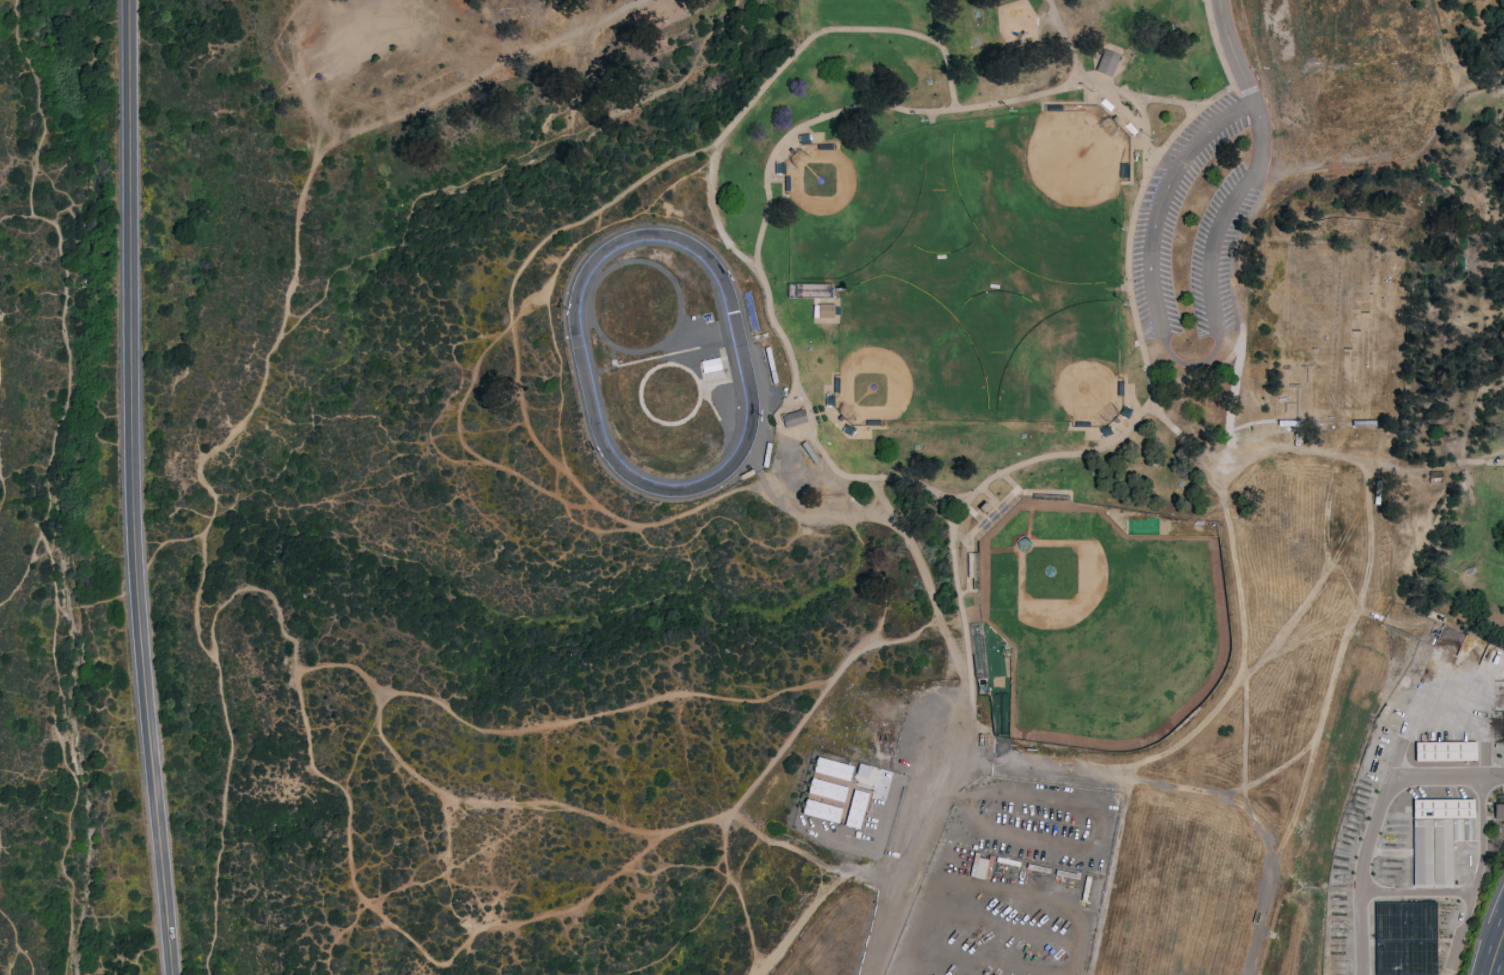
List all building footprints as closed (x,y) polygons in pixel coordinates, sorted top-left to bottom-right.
[(1102,49),(1093,70),(1108,77),(1120,55),(1102,49)] [(816,303),(817,317),(833,316),(833,302),(816,303)] [(780,413),(784,427),(805,420),(802,407),(780,413)] [(973,505),(981,513),(989,506),(981,497),(973,505)] [(1413,760),(1474,760),(1474,741),(1413,741),(1413,760)] [(810,770),(847,780),(851,765),(814,756),(810,770)] [(853,773),(865,777),(868,766),(856,762),(853,773)] [(842,799),(844,784),(807,779),(804,793),(842,799)] [(842,824),(856,828),(866,792),(851,788),(842,824)] [(1503,791),(1503,803),(1492,803),(1492,819),(1503,818),(1503,791)] [(1452,883),(1451,840),(1473,840),(1473,798),(1410,799),(1411,884),(1452,883)] [(839,806),(801,799),(799,814),(836,821),(839,806)] [(992,859),(973,854),(968,875),(987,879),(992,859)]
